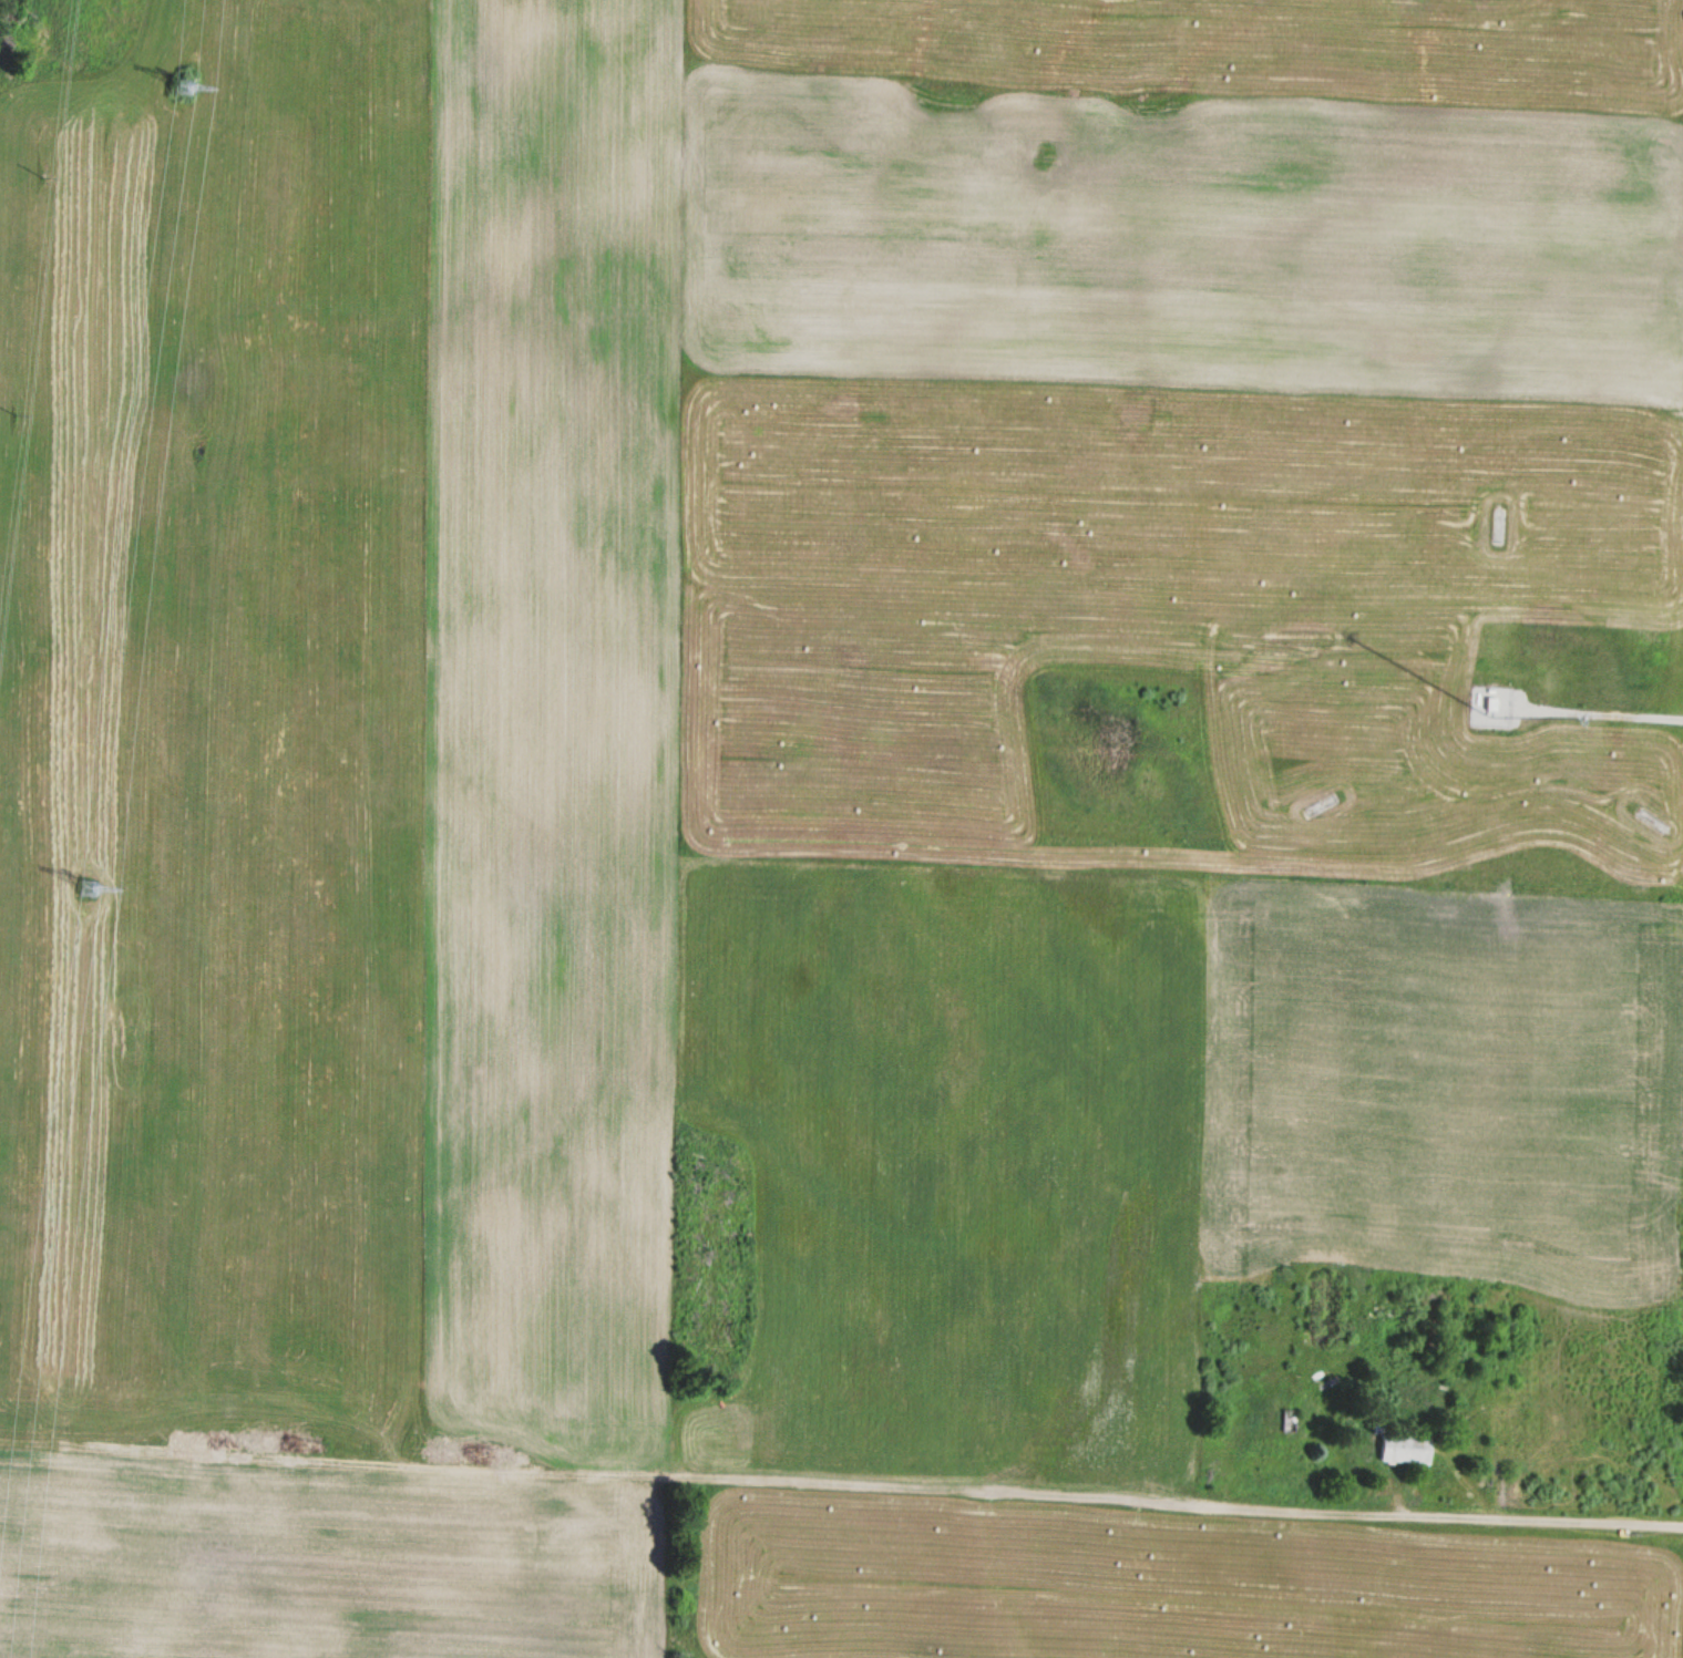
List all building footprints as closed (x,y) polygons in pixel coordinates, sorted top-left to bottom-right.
[(1377,1464),(1430,1464),(1430,1436),(1378,1435),(1377,1464)]
